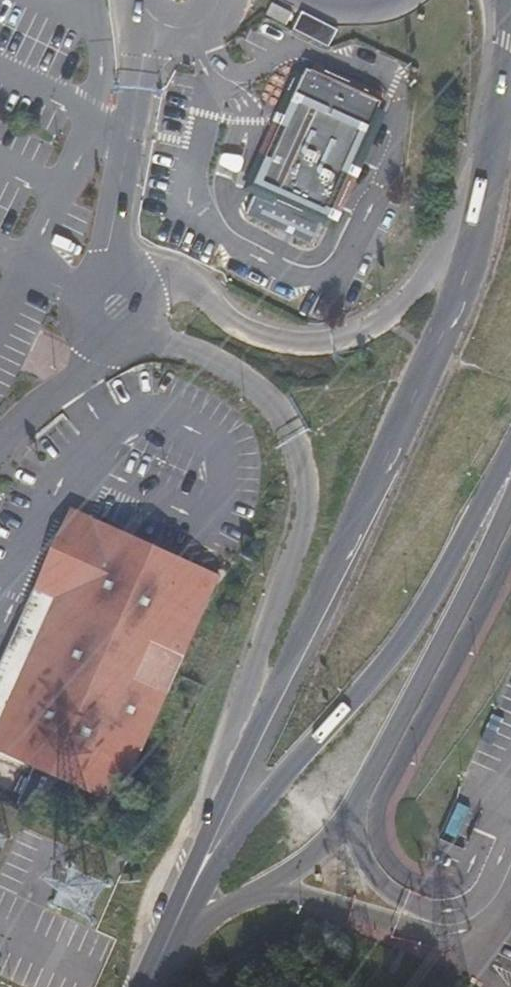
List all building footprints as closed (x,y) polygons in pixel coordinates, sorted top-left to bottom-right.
[(252,28),(267,36),(272,26),(256,18),(252,28)] [(286,24),(278,41),(315,59),(322,42),(286,24)] [(356,139),(285,108),(247,197),(267,207),(261,223),(309,245),(315,228),(320,230),(356,139)] [(27,575),(48,586),(87,504),(66,493),(27,575)] [(0,687),(0,752),(17,760),(0,795),(0,802),(31,816),(50,776),(104,803),(216,568),(87,504),(48,586),(0,687)]
